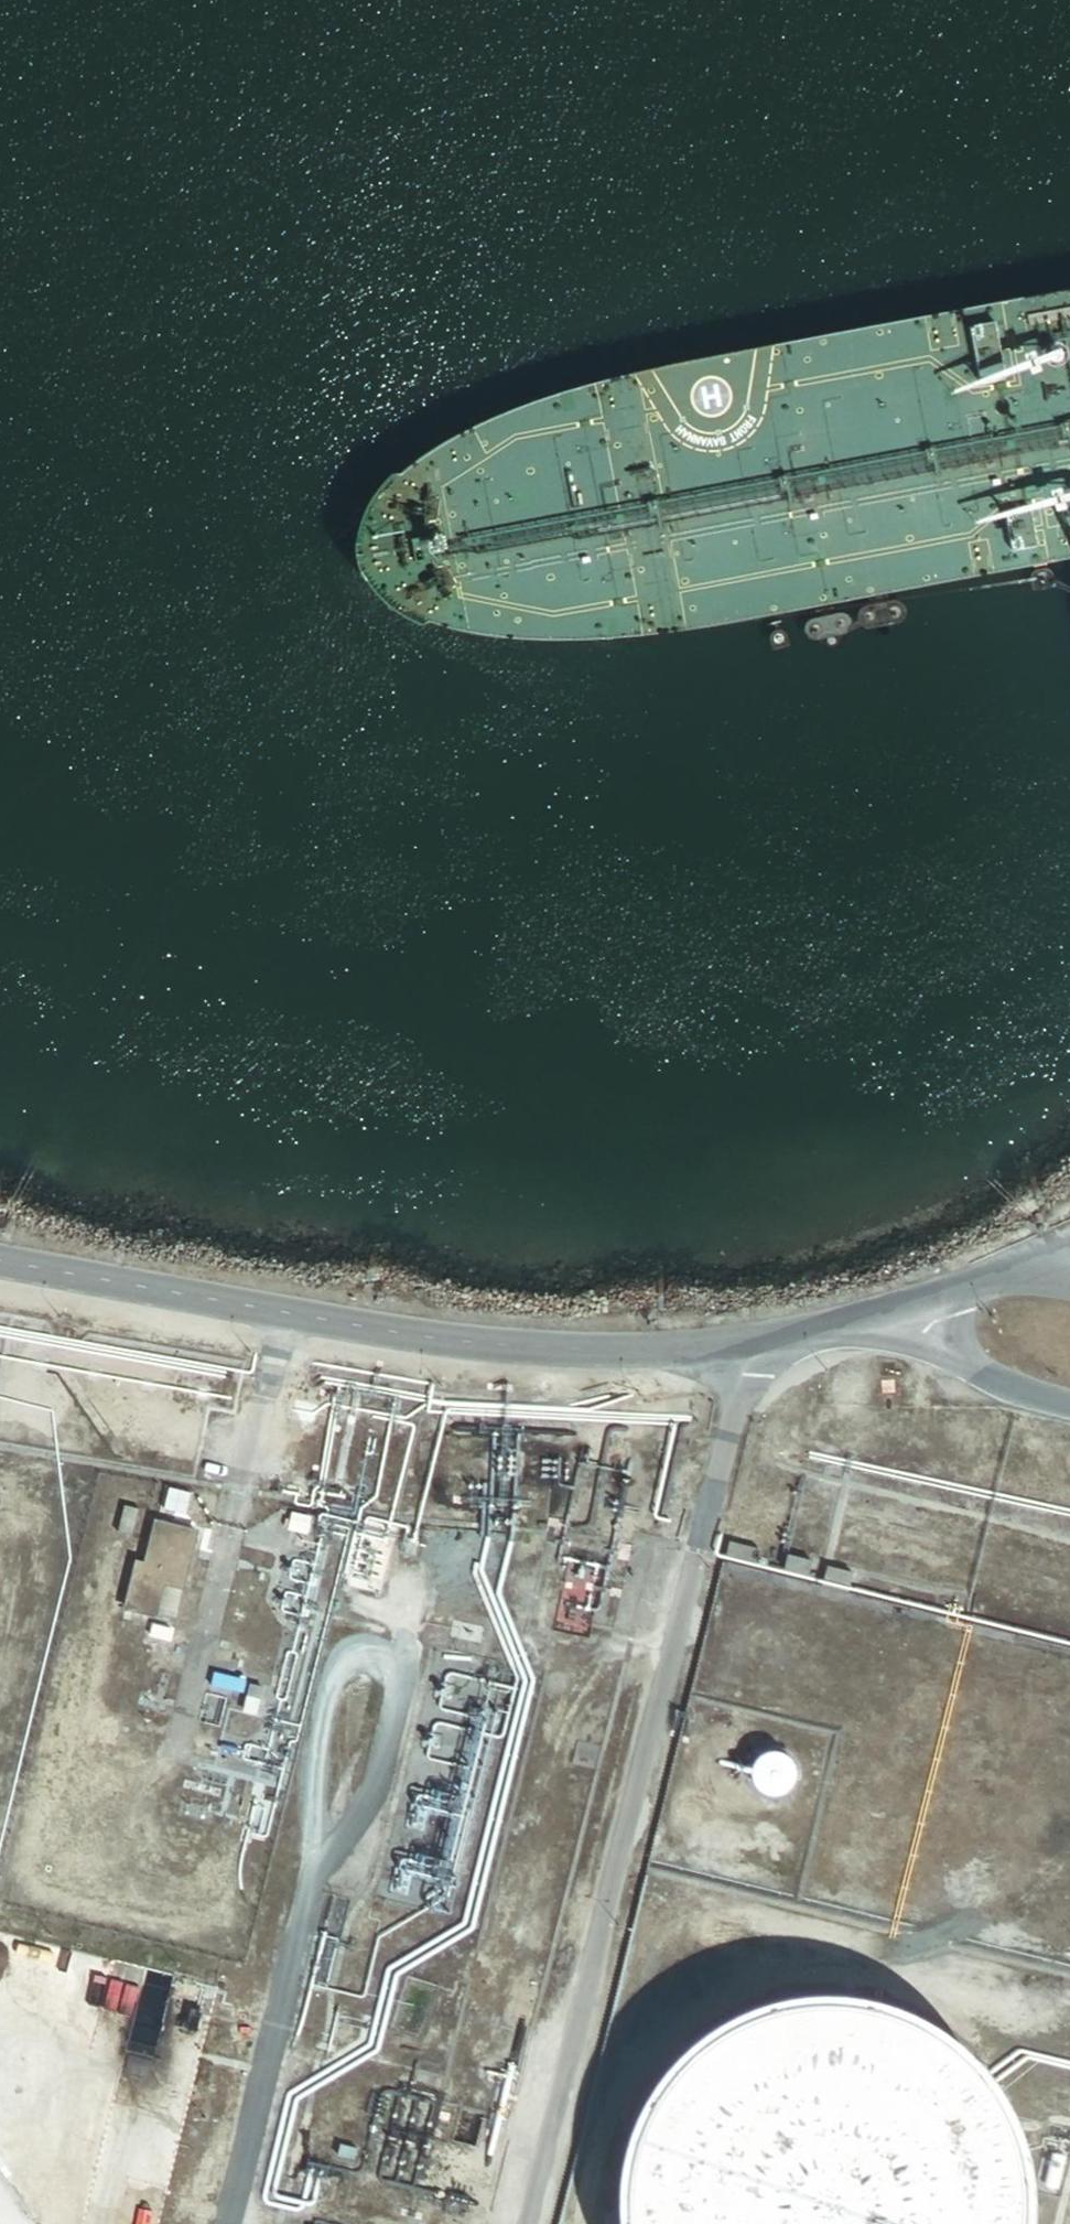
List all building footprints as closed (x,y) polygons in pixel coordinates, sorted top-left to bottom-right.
[(201,1531),(157,1521),(146,1563),(135,1561),(123,1612),(157,1620),(159,1614),(166,1586),(185,1590),(201,1531)] [(756,1550),(729,1544),(725,1557),(754,1564),(756,1550)] [(811,1561),(787,1556),(783,1571),(806,1576),(811,1561)] [(850,1572),(826,1566),(822,1582),(846,1589),(850,1572)] [(185,1590),(166,1586),(159,1614),(177,1618),(185,1590)] [(265,1699),(251,1695),(247,1712),(261,1715),(265,1699)] [(750,1772),(750,1779),(750,1781),(753,1787),(756,1791),(762,1795),(767,1797),(773,1797),(778,1796),(784,1793),(788,1790),(791,1786),(793,1781),(794,1777),(793,1767),(791,1762),(787,1758),(781,1754),(776,1753),(773,1752),(769,1752),(764,1754),(758,1757),(752,1764),(750,1768),(750,1772)] [(642,2099),(640,2102),(632,2119),(624,2139),(620,2157),(616,2179),(615,2197),(616,2219),(617,2223),(1032,2223),(1033,2201),(1032,2183),(1029,2161),(1025,2143),(1018,2123),(1010,2106),(999,2087),(986,2069),(974,2056),(958,2041),(944,2030),(925,2018),(906,2008),(885,2001),(868,1996),(846,1993),(828,1992),(806,1993),(784,1996),(766,2000),(746,2007),(729,2015),(713,2024),(695,2036),(679,2050),(666,2064),(653,2081),(642,2099)]
